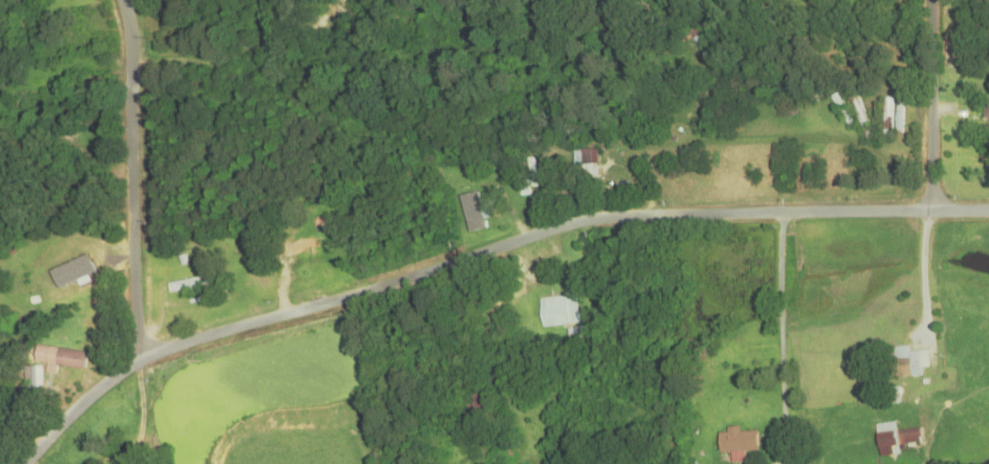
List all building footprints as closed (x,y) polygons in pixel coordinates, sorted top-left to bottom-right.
[(706,43),(703,36),(706,34),(701,21),(676,32),(682,46),(695,40),(698,47),(706,43)] [(832,97),(848,126),(854,123),(838,93),(832,97)] [(850,97),(866,141),(875,137),(859,94),(850,97)] [(884,139),(893,139),(893,99),(884,99),(884,139)] [(598,150),(574,150),(574,179),(598,179),(598,150)] [(487,229),(478,192),(460,197),(469,233),(487,229)] [(168,292),(203,292),(203,281),(168,281),(168,292)] [(542,327),(579,324),(577,297),(539,300),(542,327)] [(86,353),(36,345),(34,363),(47,364),(46,372),(55,374),(56,366),(83,370),(86,353)] [(909,352),(908,347),(888,347),(888,377),(929,376),(928,351),(909,352)] [(43,389),(43,366),(25,366),(25,389),(43,389)] [(492,384),(465,384),(465,417),(492,417),(492,384)] [(900,403),(900,388),(889,388),(889,402),(900,403)] [(895,431),(895,423),(875,425),(878,457),(900,455),(899,445),(922,443),(920,429),(895,431)] [(718,434),(719,454),(731,453),(731,463),(744,463),(744,453),(758,452),(757,432),(739,432),(739,428),(726,428),(726,434),(718,434)]
